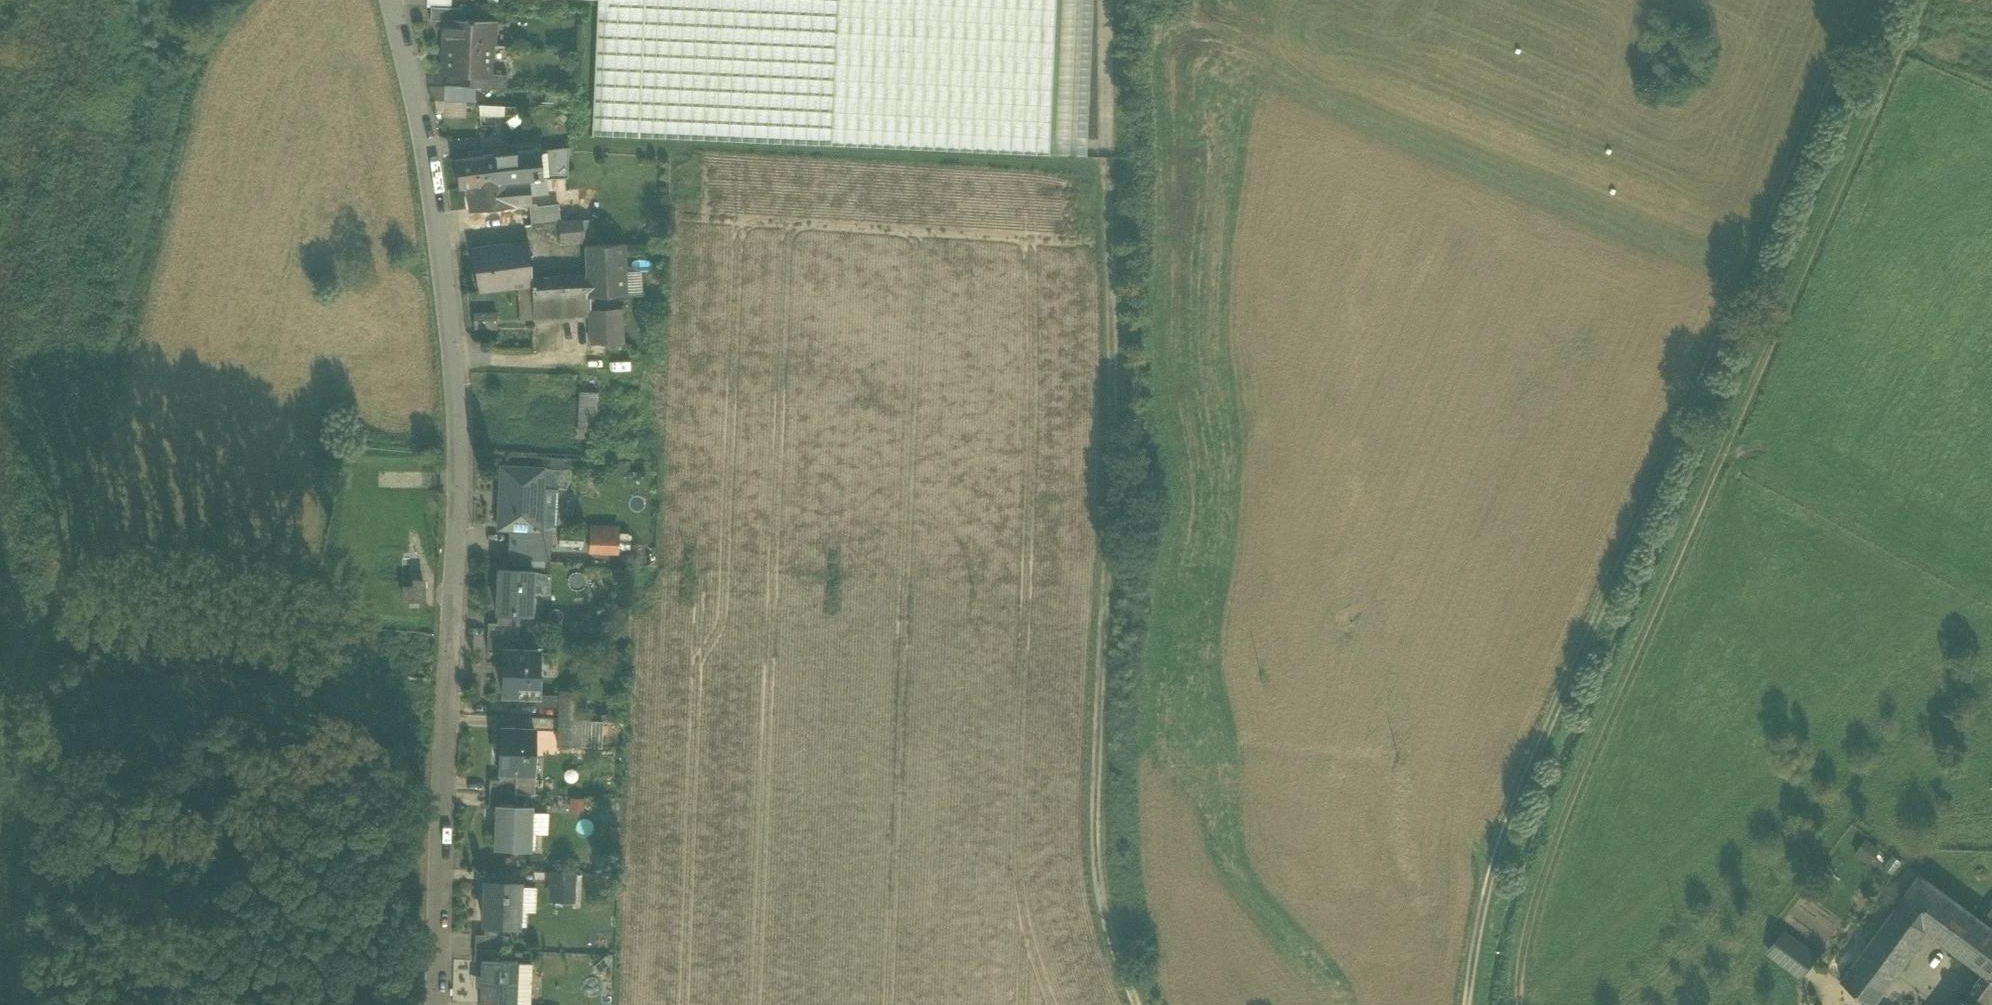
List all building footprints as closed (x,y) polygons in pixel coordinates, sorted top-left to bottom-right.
[(1055,0),(597,0),(592,134),(1048,154),(1055,0)] [(430,19),(446,20),(446,19),(464,20),(465,8),(450,7),(431,6),(430,19)] [(446,20),(445,43),(492,45),(494,21),(464,20),(446,19),(446,20)] [(491,73),(492,45),(445,43),(443,74),(470,75),(491,76),(491,73)] [(481,88),(506,89),(507,74),(491,73),(491,76),(470,75),(470,87),(481,88)] [(467,101),(475,101),(475,97),(475,87),(444,86),(444,100),(467,101)] [(467,101),(444,100),(443,116),(466,117),(467,101)] [(505,104),(478,104),(478,115),(504,115),(505,104)] [(534,150),(483,155),(487,183),(529,180),(529,179),(551,178),(567,177),(568,147),(534,151),(534,150)] [(466,186),(487,183),(483,155),(454,158),(458,187),(466,186)] [(529,180),(530,194),(552,192),(551,178),(529,179),(529,180)] [(530,194),(529,180),(487,183),(466,186),(469,209),(531,203),(530,194)] [(530,209),(531,224),(558,221),(557,206),(530,209)] [(593,218),(582,220),(584,240),(595,239),(593,218)] [(585,241),(584,240),(582,220),(582,219),(558,221),(560,243),(585,241)] [(507,287),(515,286),(525,285),(526,289),(532,288),(532,277),(529,242),(502,244),(507,287)] [(586,274),(587,295),(588,295),(624,293),(623,270),(622,243),(585,245),(586,274)] [(471,247),(478,291),(507,287),(502,244),(471,247)] [(623,270),(624,293),(642,293),(641,270),(623,270)] [(586,274),(575,275),(576,295),(588,296),(588,295),(587,295),(586,274)] [(575,275),(532,277),(532,288),(532,299),(576,295),(575,275)] [(532,299),(532,288),(526,289),(525,285),(515,286),(516,320),(533,319),(532,299)] [(532,299),(533,319),(577,316),(588,316),(588,310),(588,296),(576,295),(532,299)] [(589,316),(590,343),(622,341),(620,308),(588,310),(588,316),(589,316)] [(496,311),(472,311),(473,329),(497,328),(496,311)] [(578,427),(597,428),(599,392),(580,391),(578,427)] [(550,469),(564,469),(565,456),(550,456),(550,469)] [(557,489),(542,489),(543,468),(507,467),(505,502),(500,501),(498,527),(535,529),(540,530),(540,529),(551,530),(551,525),(555,525),(557,489)] [(550,469),(543,468),(542,489),(557,489),(569,489),(570,469),(564,469),(550,469)] [(619,525),(589,523),(588,553),(618,554),(619,525)] [(512,558),(544,560),(545,534),(513,532),(512,558)] [(515,613),(531,613),(532,593),(532,571),(498,570),(497,612),(498,612),(515,613)] [(551,572),(532,571),(532,593),(551,593),(551,572)] [(403,586),(404,600),(412,600),(424,599),(423,579),(413,580),(414,585),(403,586)] [(488,623),(487,637),(486,649),(504,650),(513,650),(513,638),(514,624),(497,623),(488,623)] [(502,692),(536,694),(538,658),(538,655),(538,652),(513,650),(504,650),(502,692)] [(560,691),(560,695),(559,706),(559,718),(557,745),(580,746),(582,719),(583,692),(560,691)] [(535,705),(559,706),(560,695),(536,694),(535,705)] [(602,720),(582,719),(580,746),(601,747),(602,720)] [(516,771),(532,772),(534,730),(500,728),(498,770),(499,770),(516,771)] [(499,779),(516,780),(516,771),(499,770),(499,779)] [(532,772),(516,771),(516,780),(515,794),(534,794),(535,772),(532,772)] [(489,779),(489,792),(489,806),(497,806),(497,805),(515,806),(515,794),(516,780),(499,779),(489,779)] [(584,813),(585,797),(569,796),(568,813),(584,813)] [(495,847),(529,849),(529,833),(530,811),(531,806),(515,806),(497,805),(497,806),(495,847)] [(548,812),(530,811),(529,833),(547,834),(548,812)] [(1881,848),(1865,838),(1853,854),(1868,865),(1881,848)] [(550,899),(572,900),(574,874),(552,873),(550,899)] [(1991,979),(1991,929),(1982,921),(1920,875),(1895,908),(1928,932),(1943,943),(1983,973),(1991,979)] [(502,925),(518,926),(519,886),(519,884),(485,882),(483,924),(485,924),(502,925)] [(536,887),(519,886),(518,926),(525,925),(526,911),(536,911),(536,887)] [(1982,921),(1991,929),(1991,907),(1982,921)] [(1874,1004),(1928,932),(1895,908),(1841,980),(1874,1004)] [(502,925),(485,924),(484,934),(502,935),(502,925)] [(1769,951),(1801,975),(1816,954),(1784,931),(1769,951)] [(475,934),(475,948),(474,960),(482,960),(500,961),(501,948),(502,935),(484,934),(475,934)] [(500,1003),(514,1003),(516,961),(500,961),(482,960),(480,1002),(500,1003)] [(532,962),(516,961),(514,1003),(531,1004),(532,962)] [(1964,999),(1972,1004),(1984,1004),(1991,994),(1991,979),(1983,973),(1964,999)] [(1984,1004),(1991,1004),(1991,994),(1984,1004)]
